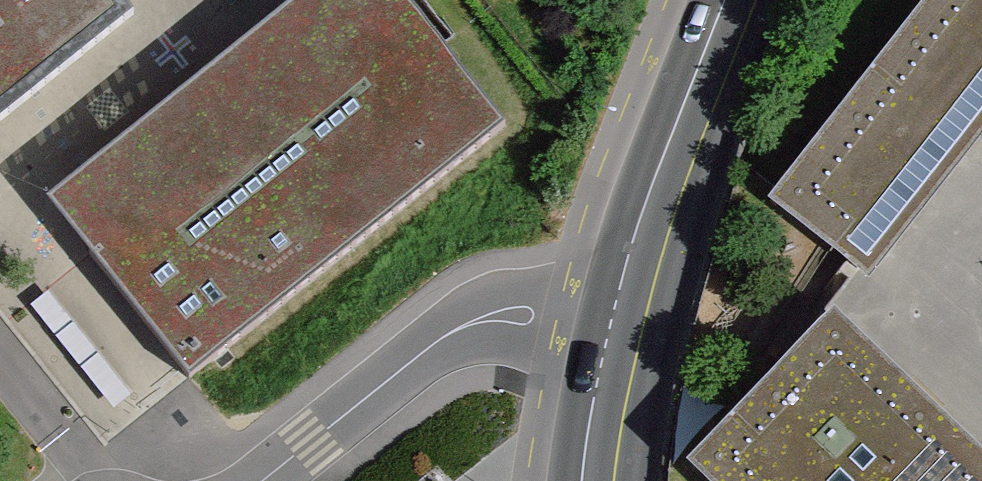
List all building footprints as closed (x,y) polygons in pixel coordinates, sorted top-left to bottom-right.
[(137,25),(116,0),(0,0),(0,139),(137,25)] [(51,213),(190,389),(508,143),(398,0),(330,0),(198,101),(51,213)] [(868,262),(981,120),(981,0),(948,0),(790,198),(868,262)] [(137,25),(0,139),(0,221),(17,242),(51,213),(198,101),(137,25)] [(836,333),(709,465),(726,480),(981,480),(981,470),(836,333)]
